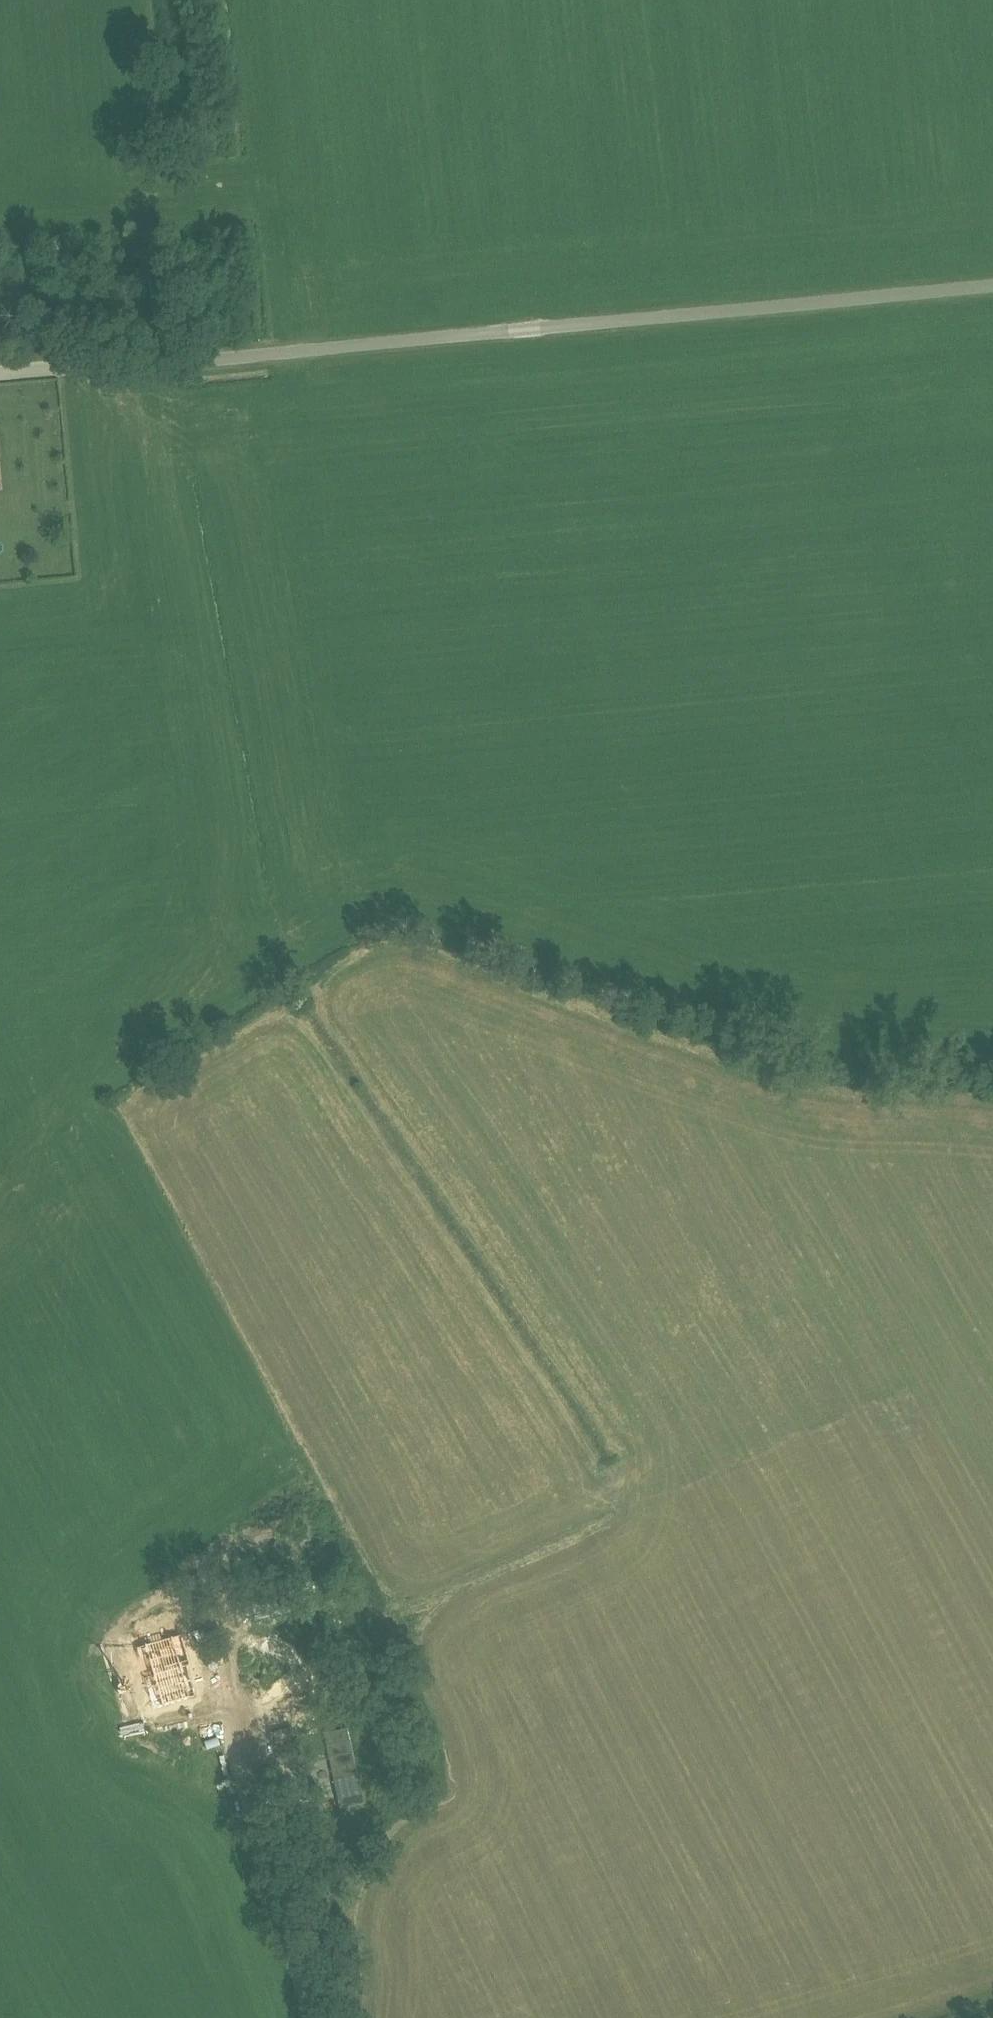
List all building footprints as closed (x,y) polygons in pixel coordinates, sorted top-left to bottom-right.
[(153,1642),(135,1647),(138,1658),(148,1655),(154,1675),(144,1677),(144,1678),(153,1708),(196,1696),(187,1667),(190,1666),(181,1634),(164,1639),(153,1642)] [(341,1807),(366,1801),(354,1749),(341,1752),(338,1741),(327,1744),(341,1807)]
